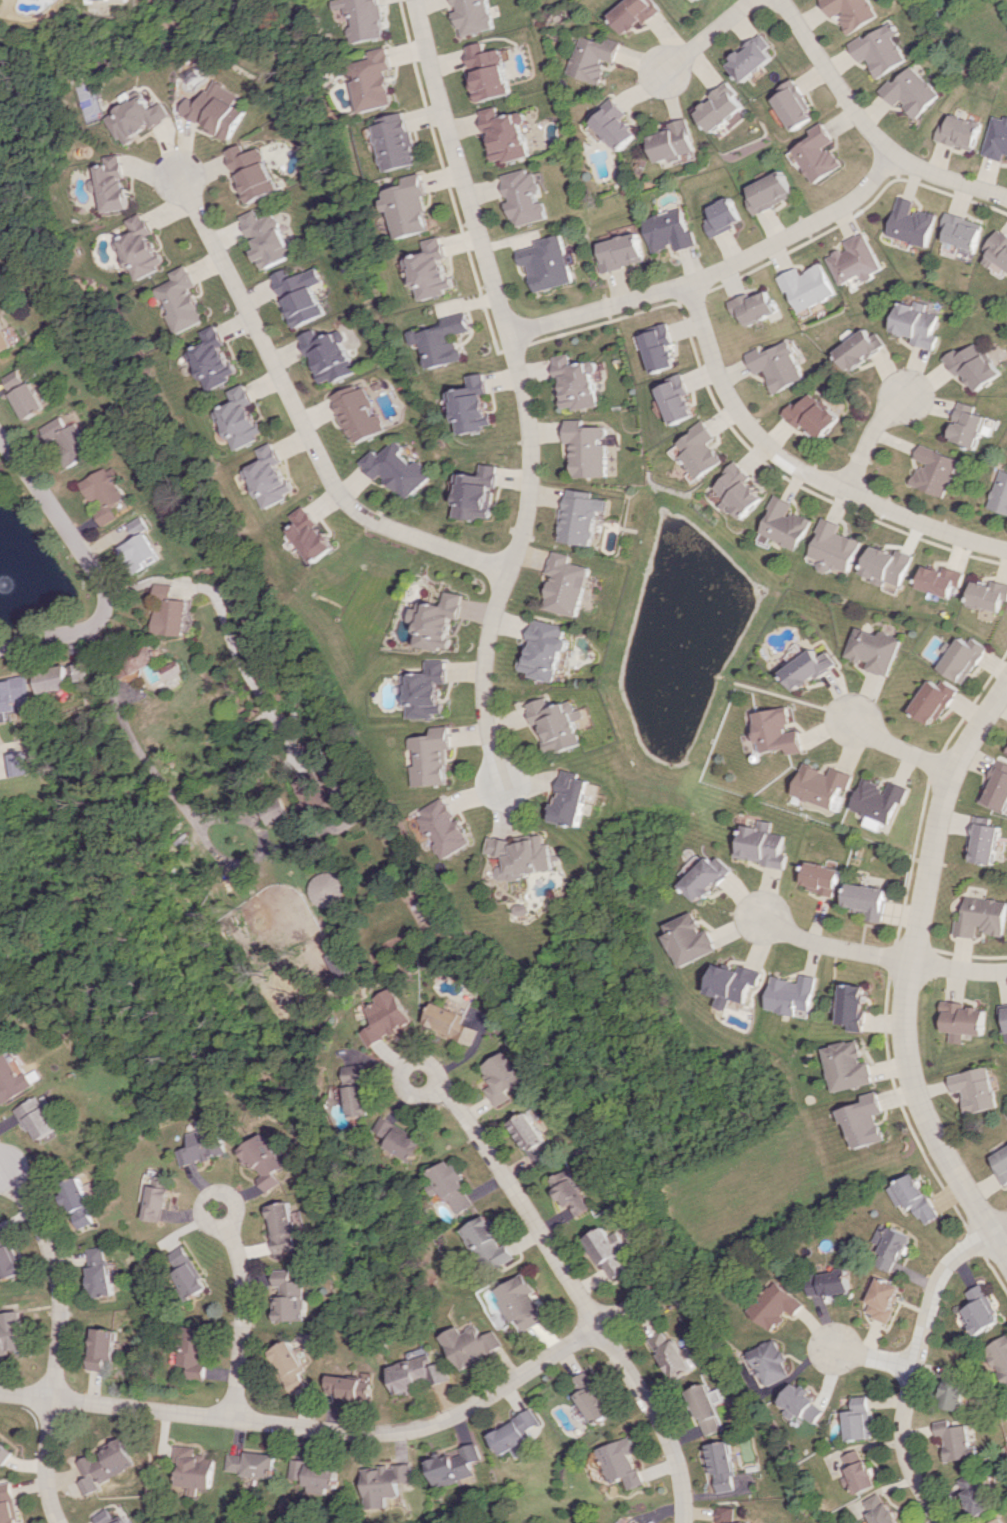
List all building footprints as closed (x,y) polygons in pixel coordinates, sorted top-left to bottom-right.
[(382,0),(335,0),(337,9),(347,7),(349,18),(355,17),(357,26),(352,27),(355,43),(388,37),(382,0)] [(490,0),(455,0),(457,11),(459,11),(464,35),(495,29),(490,0)] [(655,0),(627,0),(610,14),(627,34),(642,20),(646,24),(663,9),(655,0)] [(871,0),(824,0),(833,18),(841,14),(851,33),(880,18),(871,0)] [(910,60),(896,36),(901,33),(894,20),(852,45),(863,62),(869,59),(880,77),(910,60)] [(776,58),(769,49),(774,45),(765,33),(729,62),(745,82),(776,58)] [(568,75),(600,83),(606,60),(615,62),(621,41),(607,38),(606,42),(580,35),(568,75)] [(482,100),(513,94),(505,49),(488,52),(486,43),(471,45),(478,86),(479,85),(482,100)] [(367,112),(400,104),(392,71),(398,70),(392,44),(373,48),(376,58),(355,63),(367,112)] [(895,83),(892,80),(881,90),(897,106),(902,101),(919,118),(942,94),(913,65),(895,83)] [(784,94),(775,98),(794,131),(818,117),(795,78),(780,88),(784,94)] [(251,109),(239,104),(243,93),(216,80),(206,103),(193,97),(185,114),(238,138),(251,109)] [(697,112),(716,133),(748,104),(728,83),(697,112)] [(168,101),(157,108),(149,93),(110,117),(124,139),(128,137),(132,143),(158,127),(159,128),(178,117),(168,101)] [(630,113),(615,97),(592,119),(622,151),(641,133),(626,117),(630,113)] [(534,156),(528,130),(532,129),(528,111),(503,117),(501,106),(484,109),(489,132),(492,131),(499,161),(507,159),(508,162),(534,156)] [(424,164),(412,113),(379,120),(391,171),(424,164)] [(936,139),(974,151),(983,123),(952,114),(948,126),(941,124),(936,139)] [(1003,161),(1004,156),(1006,157),(1006,116),(1006,119),(994,116),(983,155),(1003,161)] [(659,162),(673,158),(674,162),(685,159),(684,154),(698,150),(690,121),(651,132),(659,162)] [(814,136),(793,148),(814,184),(844,166),(832,145),(836,142),(824,122),(810,130),(814,136)] [(286,190),(268,147),(253,153),(249,143),(233,150),(255,203),(286,190)] [(108,213),(137,208),(128,153),(111,156),(113,164),(100,166),(102,178),(93,180),(95,193),(104,192),(108,213)] [(548,220),(543,193),(542,193),(537,168),(507,174),(516,226),(548,220)] [(748,186),(752,196),(747,199),(755,215),(795,197),(783,170),(748,186)] [(401,239),(436,230),(428,196),(433,195),(428,172),(409,177),(411,185),(389,190),(401,239)] [(889,236),(928,246),(937,215),(913,209),(915,201),(900,196),(889,236)] [(743,223),(732,197),(706,208),(711,220),(705,222),(712,237),(743,223)] [(696,246),(685,207),(644,219),(653,251),(675,245),(677,251),(696,246)] [(301,256),(283,213),(268,220),(264,209),(247,216),(256,238),(260,237),(265,248),(261,250),(269,269),(301,256)] [(131,219),(136,234),(116,241),(121,253),(126,251),(137,280),(165,269),(162,264),(167,262),(156,233),(157,233),(149,212),(131,219)] [(976,251),(983,222),(946,213),(943,227),(947,228),(944,243),(976,251)] [(990,268),(994,262),(1006,270),(1006,236),(996,229),(984,249),(988,252),(981,263),(990,268)] [(595,243),(603,272),(646,261),(638,232),(595,243)] [(885,270),(866,232),(845,242),(848,247),(828,257),(842,285),(863,274),(866,279),(885,270)] [(536,292),(575,282),(563,234),(537,240),(538,246),(520,251),(524,267),(530,265),(536,292)] [(424,300),(451,294),(450,289),(456,288),(449,258),(450,258),(445,236),(428,240),(431,252),(408,257),(412,271),(417,269),(424,300)] [(779,277),(786,293),(791,290),(801,312),(837,295),(823,263),(802,273),(799,267),(779,277)] [(209,321),(196,287),(200,286),(191,265),(173,272),(176,280),(157,287),(162,300),(166,298),(180,332),(209,321)] [(331,314),(319,285),(329,281),(323,267),(298,277),(294,268),(277,275),(299,327),(331,314)] [(751,293),(731,302),(738,316),(744,314),(750,325),(780,312),(770,290),(753,298),(751,293)] [(901,301),(892,331),(914,337),(912,343),(935,350),(939,335),(933,334),(939,315),(925,311),(927,304),(916,300),(914,305),(901,301)] [(473,331),(469,313),(445,318),(447,326),(412,332),(415,345),(426,343),(431,368),(466,361),(462,340),(452,343),(451,336),(473,331)] [(16,347),(0,318),(0,355),(16,347)] [(656,374),(681,366),(674,344),(678,343),(671,322),(642,331),(656,374)] [(187,351),(192,363),(197,361),(210,391),(236,380),(234,375),(240,372),(220,323),(203,331),(208,343),(187,351)] [(878,332),(872,336),(866,328),(835,352),(852,373),(888,345),(878,332)] [(360,372),(343,330),(324,338),(321,329),(304,335),(314,358),(318,357),(329,385),(360,372)] [(807,379),(790,340),(766,351),(764,346),(749,353),(759,374),(767,370),(777,392),(807,379)] [(1000,375),(986,352),(982,354),(975,343),(958,353),(956,349),(944,357),(956,376),(962,372),(974,391),(1000,375)] [(554,355),(557,377),(562,377),(565,408),(573,407),(573,410),(599,407),(595,372),(597,372),(596,361),(572,364),(571,354),(554,355)] [(49,408),(33,381),(28,383),(19,369),(4,378),(29,419),(49,408)] [(700,415),(692,395),(696,393),(687,372),(678,376),(679,380),(660,388),(675,425),(700,415)] [(460,434),(487,430),(486,425),(493,424),(488,393),(490,393),(486,373),(469,375),(470,387),(448,391),(450,403),(455,403),(460,434)] [(237,449),(268,435),(255,407),(258,405),(248,382),(231,391),(236,402),(215,411),(220,423),(225,421),(237,449)] [(357,444),(389,429),(382,413),(379,414),(365,382),(335,395),(357,444)] [(843,418),(812,392),(800,407),(795,403),(785,414),(803,428),(806,424),(825,440),(843,418)] [(975,447),(979,433),(989,436),(992,427),(984,425),(986,416),(973,413),(975,405),(959,401),(949,440),(975,447)] [(96,454),(81,422),(70,427),(65,416),(44,425),(52,442),(61,438),(73,464),(96,454)] [(720,438),(710,421),(678,442),(702,479),(728,462),(715,441),(720,438)] [(363,463),(379,479),(384,475),(409,499),(432,475),(418,461),(414,465),(402,453),(406,449),(397,440),(382,455),(376,450),(363,463)] [(268,509),(292,499),(290,494),(296,491),(283,462),(285,461),(277,441),(260,449),(266,461),(245,470),(250,481),(255,479),(268,509)] [(944,497),(958,459),(921,445),(915,459),(922,461),(913,485),(944,497)] [(755,477),(740,460),(728,472),(731,475),(719,487),(730,500),(725,505),(734,514),(738,510),(746,519),(769,498),(752,480),(755,477)] [(492,519),(495,489),(497,489),(500,465),(482,463),(481,474),(460,473),(456,516),(492,519)] [(83,482),(94,501),(93,502),(106,525),(135,508),(111,466),(83,482)] [(1006,514),(1006,471),(999,469),(987,508),(1006,514)] [(561,541),(594,545),(598,510),(607,512),(609,499),(594,497),(595,491),(567,488),(561,541)] [(815,520),(793,511),(797,502),(780,495),(763,533),(802,550),(815,520)] [(340,548),(310,504),(296,514),(302,523),(294,529),(318,563),(340,548)] [(130,523),(137,537),(121,545),(135,575),(154,566),(151,560),(161,555),(150,530),(152,529),(146,516),(130,523)] [(852,573),(863,540),(841,532),(844,523),(827,517),(813,555),(825,560),(821,570),(832,574),(834,566),(852,573)] [(913,554),(898,549),(896,553),(873,545),(863,574),(875,577),(873,583),(885,586),(886,581),(902,586),(913,554)] [(581,616),(589,582),(593,567),(571,562),(573,555),(554,551),(549,574),(555,575),(548,609),(581,616)] [(917,588),(948,597),(952,585),(958,587),(962,572),(942,566),(941,570),(924,565),(917,588)] [(971,579),(966,606),(997,612),(1000,599),(1006,601),(1006,586),(971,579)] [(177,584),(160,583),(158,634),(188,635),(190,600),(176,599),(177,584)] [(467,594),(449,591),(447,604),(423,601),(422,609),(417,608),(414,629),(422,630),(419,646),(445,650),(446,647),(453,648),(458,618),(463,619),(467,594)] [(562,682),(571,625),(536,619),(528,670),(534,671),(533,677),(562,682)] [(846,656),(868,664),(866,669),(887,677),(900,638),(880,631),(879,635),(857,627),(846,656)] [(984,647),(968,637),(965,641),(957,637),(952,645),(945,641),(940,650),(946,653),(936,669),(961,684),(984,647)] [(165,664),(159,643),(120,654),(125,675),(165,664)] [(799,692),(838,664),(829,651),(821,656),(816,649),(784,671),(799,692)] [(186,670),(180,660),(166,668),(172,679),(186,670)] [(414,718),(441,717),(441,713),(450,713),(450,702),(447,702),(446,683),(453,683),(452,660),(432,661),(432,672),(409,673),(409,685),(413,685),(414,718)] [(92,682),(87,662),(41,672),(46,692),(92,682)] [(14,721),(13,712),(23,710),(22,706),(36,704),(31,675),(0,680),(0,723),(14,721)] [(955,690),(940,680),(936,685),(928,679),(907,711),(931,727),(955,690)] [(588,744),(581,720),(590,718),(587,708),(581,710),(578,701),(554,707),(552,697),(532,703),(538,726),(544,724),(553,754),(588,744)] [(756,712),(761,742),(763,742),(765,752),(790,748),(790,754),(805,752),(801,728),(794,729),(791,707),(756,712)] [(421,787),(455,784),(452,749),(458,749),(456,726),(437,727),(438,735),(416,737),(417,749),(423,749),(425,765),(419,766),(421,787)] [(9,755),(14,777),(33,773),(28,751),(9,755)] [(1003,813),(1006,804),(1006,764),(994,759),(977,803),(1003,813)] [(794,796),(837,810),(841,798),(837,797),(840,786),(847,789),(852,774),(832,767),(830,772),(805,763),(794,796)] [(595,780),(580,777),(581,772),(568,769),(564,791),(565,792),(563,804),(560,803),(557,821),(586,827),(595,780)] [(850,810),(865,815),(861,825),(877,831),(879,822),(890,826),(903,786),(885,780),(884,785),(861,777),(850,810)] [(424,811),(439,841),(441,840),(450,859),(480,844),(467,818),(464,820),(453,797),(424,811)] [(966,861),(992,865),(998,826),(988,825),(989,818),(973,816),(966,861)] [(784,867),(787,854),(781,853),(785,835),(771,833),(773,822),(760,819),(759,827),(745,824),(738,859),(784,867)] [(560,870),(557,843),(552,844),(551,834),(494,840),(496,856),(513,854),(514,865),(505,866),(507,881),(535,878),(534,872),(560,870)] [(685,886),(703,903),(735,869),(717,853),(685,886)] [(837,868),(806,862),(800,888),(832,895),(837,868)] [(350,906),(351,875),(320,873),(318,905),(350,906)] [(881,922),(886,888),(846,883),(843,906),(852,907),(851,911),(866,913),(865,920),(881,922)] [(952,935),(977,938),(977,933),(1002,936),(1006,901),(964,896),(961,920),(954,920),(952,935)] [(668,924),(672,933),(668,935),(681,967),(721,951),(712,929),(705,932),(697,912),(668,924)] [(710,993),(722,996),(719,1007),(731,1010),(734,999),(748,1003),(753,984),(761,986),(765,971),(743,965),(741,969),(718,963),(710,993)] [(774,977),(769,1010),(797,1015),(798,1008),(812,1011),(817,976),(801,974),(800,981),(774,977)] [(841,1023),(850,1024),(850,1031),(865,1031),(867,985),(843,984),(841,1023)] [(375,1046),(418,1022),(399,987),(380,997),(382,1002),(372,1008),(381,1024),(367,1032),(375,1046)] [(962,1043),(963,1033),(982,1035),(984,1008),(965,1007),(965,1002),(941,1001),(940,1017),(943,1017),(942,1031),(950,1032),(949,1042),(962,1043)] [(485,1029),(469,1023),(472,1015),(440,1002),(431,1025),(479,1044),(485,1029)] [(1002,1042),(1006,1042),(1006,1005),(998,1006),(1002,1042)] [(834,1091),(875,1083),(871,1061),(865,1062),(860,1040),(826,1046),(834,1091)] [(28,1071),(19,1076),(4,1048),(0,1051),(0,1096),(4,1103),(36,1086),(28,1071)] [(485,1066),(496,1085),(490,1088),(501,1107),(516,1098),(513,1091),(530,1082),(512,1051),(485,1066)] [(376,1115),(370,1064),(348,1066),(353,1117),(376,1115)] [(948,1075),(952,1093),(961,1091),(966,1114),(997,1107),(988,1066),(948,1075)] [(837,1109),(841,1124),(846,1123),(852,1148),(884,1140),(877,1114),(884,1113),(878,1091),(863,1095),(865,1102),(837,1109)] [(28,1132),(33,1129),(39,1140),(58,1129),(44,1103),(46,1102),(41,1095),(16,1110),(28,1132)] [(552,1154),(546,1144),(549,1142),(531,1112),(513,1123),(537,1164),(552,1154)] [(180,1165),(223,1155),(214,1116),(196,1121),(198,1130),(186,1133),(189,1147),(176,1150),(180,1165)] [(417,1162),(429,1142),(387,1116),(379,1130),(391,1137),(387,1144),(417,1162)] [(238,1148),(247,1162),(250,1160),(260,1176),(258,1177),(266,1191),(281,1182),(275,1172),(284,1166),(263,1132),(238,1148)] [(1006,1185),(1006,1184),(1006,1147),(989,1158),(1006,1185)] [(461,1215),(478,1205),(465,1181),(468,1180),(456,1159),(434,1171),(439,1182),(432,1186),(437,1196),(447,1190),(461,1215)] [(570,1169),(549,1180),(571,1219),(592,1207),(570,1169)] [(938,1218),(916,1172),(887,1187),(897,1207),(909,1200),(922,1226),(938,1218)] [(143,1219),(157,1221),(159,1208),(166,1208),(170,1178),(154,1175),(152,1185),(148,1184),(143,1219)] [(79,1229),(98,1221),(78,1177),(59,1185),(79,1229)] [(300,1249),(289,1201),(265,1206),(276,1254),(300,1249)] [(467,1228),(491,1272),(518,1257),(510,1243),(506,1245),(489,1215),(467,1228)] [(892,1272),(901,1252),(905,1254),(912,1237),(881,1223),(873,1242),(882,1246),(874,1265),(892,1272)] [(20,1274),(6,1226),(0,1228),(0,1280),(20,1274)] [(585,1238),(599,1266),(604,1263),(613,1279),(628,1271),(620,1256),(629,1252),(618,1231),(610,1235),(605,1227),(585,1238)] [(182,1245),(164,1257),(190,1299),(209,1287),(182,1245)] [(113,1295),(107,1246),(86,1249),(92,1298),(113,1295)] [(308,1320),(307,1280),(294,1281),(293,1269),(276,1270),(276,1287),(282,1287),(283,1296),(276,1296),(277,1321),(308,1320)] [(851,1292),(848,1269),(807,1274),(810,1297),(851,1292)] [(550,1319),(536,1292),(538,1291),(529,1274),(499,1289),(522,1333),(550,1319)] [(901,1286),(878,1276),(868,1302),(871,1303),(867,1313),(890,1322),(895,1309),(892,1308),(901,1286)] [(796,1316),(806,1303),(777,1280),(752,1313),(775,1331),(790,1311),(796,1316)] [(966,1292),(972,1305),(963,1309),(975,1334),(1001,1322),(983,1284),(966,1292)] [(23,1353),(19,1311),(0,1312),(0,1355),(23,1353)] [(446,1335),(466,1371),(496,1353),(500,1360),(511,1354),(497,1330),(486,1337),(479,1325),(467,1332),(463,1326),(446,1335)] [(206,1328),(178,1326),(175,1370),(184,1371),(184,1378),(201,1379),(206,1328)] [(87,1369),(102,1371),(103,1360),(112,1361),(116,1330),(92,1327),(87,1369)] [(672,1381),(692,1371),(676,1338),(669,1342),(664,1331),(650,1337),(672,1381)] [(985,1347),(1005,1386),(1006,1385),(1006,1335),(985,1347)] [(295,1394),(309,1385),(302,1373),(308,1370),(290,1339),(270,1352),(295,1394)] [(791,1376),(786,1362),(788,1361),(779,1339),(751,1350),(766,1386),(791,1376)] [(453,1379),(447,1360),(437,1364),(431,1346),(412,1352),(415,1360),(392,1367),(401,1395),(453,1379)] [(571,1381),(595,1424),(615,1414),(590,1370),(571,1381)] [(343,1400),(376,1400),(376,1377),(343,1378),(343,1400)] [(939,1406),(961,1411),(967,1384),(945,1379),(939,1406)] [(815,1424),(826,1409),(809,1397),(812,1392),(796,1381),(782,1400),(790,1405),(785,1413),(794,1419),(799,1413),(815,1424)] [(715,1416),(719,1414),(706,1383),(687,1391),(704,1436),(720,1429),(715,1416)] [(872,1438),(870,1396),(853,1397),(854,1411),(845,1411),(847,1440),(872,1438)] [(966,1424),(951,1427),(950,1419),(935,1422),(937,1435),(943,1434),(948,1461),(972,1457),(966,1424)] [(598,1448),(609,1484),(624,1479),(628,1489),(642,1484),(632,1453),(636,1452),(631,1437),(598,1448)] [(84,1495),(101,1487),(99,1482),(135,1466),(122,1439),(76,1461),(84,1479),(77,1481),(84,1495)] [(0,1441),(0,1467),(0,1468),(13,1450),(0,1441)] [(707,1444),(713,1492),(732,1490),(730,1476),(732,1476),(728,1441),(707,1444)] [(438,1488),(477,1475),(473,1462),(483,1459),(478,1442),(462,1447),(464,1454),(454,1457),(453,1452),(429,1459),(438,1488)] [(213,1489),(215,1459),(207,1459),(207,1454),(195,1453),(196,1447),(174,1445),(173,1462),(179,1463),(177,1485),(188,1486),(188,1495),(198,1496),(199,1488),(213,1489)] [(844,1454),(848,1466),(863,1461),(859,1449),(844,1454)] [(277,1454),(246,1452),(245,1454),(228,1453),(227,1473),(276,1476),(277,1454)] [(854,1485),(857,1494),(878,1486),(869,1460),(847,1468),(849,1475),(843,1478),(846,1488),(854,1485)] [(341,1486),(342,1464),(293,1462),(292,1484),(341,1486)] [(367,1467),(369,1509),(390,1508),(390,1497),(403,1497),(402,1483),(415,1482),(414,1463),(397,1464),(397,1466),(367,1467)] [(959,1480),(976,1517),(997,1507),(985,1482),(978,1485),(972,1473),(959,1480)] [(10,1482),(0,1484),(0,1522),(18,1522),(10,1482)] [(883,1491),(865,1501),(876,1522),(901,1522),(883,1491)] [(716,1506),(715,1522),(746,1522),(746,1521),(732,1521),(732,1507),(716,1506)] [(96,1522),(126,1522),(122,1517),(115,1521),(106,1507),(92,1517),(96,1522)]
